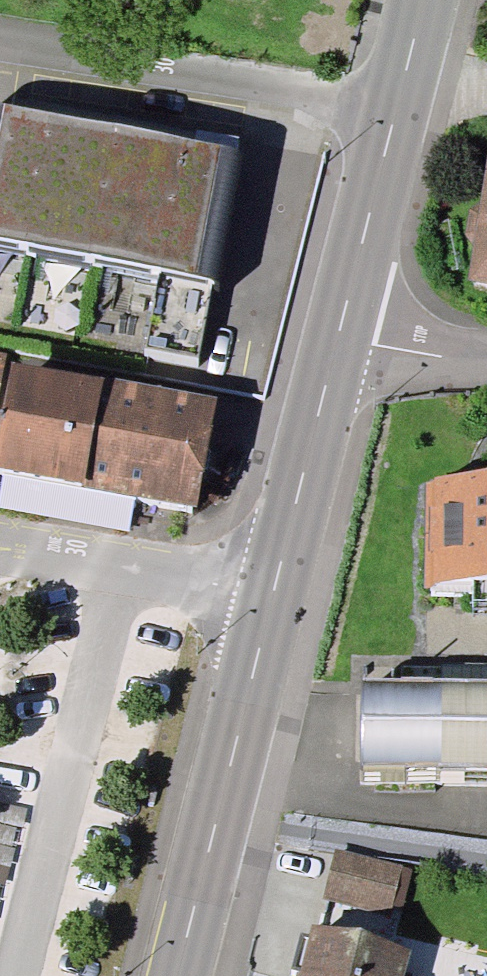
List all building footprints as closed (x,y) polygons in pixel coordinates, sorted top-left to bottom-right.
[(0,104),(0,239),(214,280),(237,147),(0,104)] [(486,156),(479,204),(473,242),(467,280),(486,283),(486,156)] [(473,242),(479,204),(470,210),(466,234),(473,242)] [(11,361),(0,422),(0,469),(82,483),(82,487),(197,507),(216,397),(11,361)] [(424,479),(425,585),(486,585),(486,479),(424,479)] [(360,677),(359,767),(486,768),(486,678),(360,677)] [(359,767),(359,784),(486,785),(486,768),(359,767)] [(336,848),(323,898),(389,914),(390,913),(401,868),(402,864),(336,848)] [(412,871),(401,868),(390,913),(400,915),(412,871)] [(298,975),(404,975),(411,950),(313,924),(298,975)]
